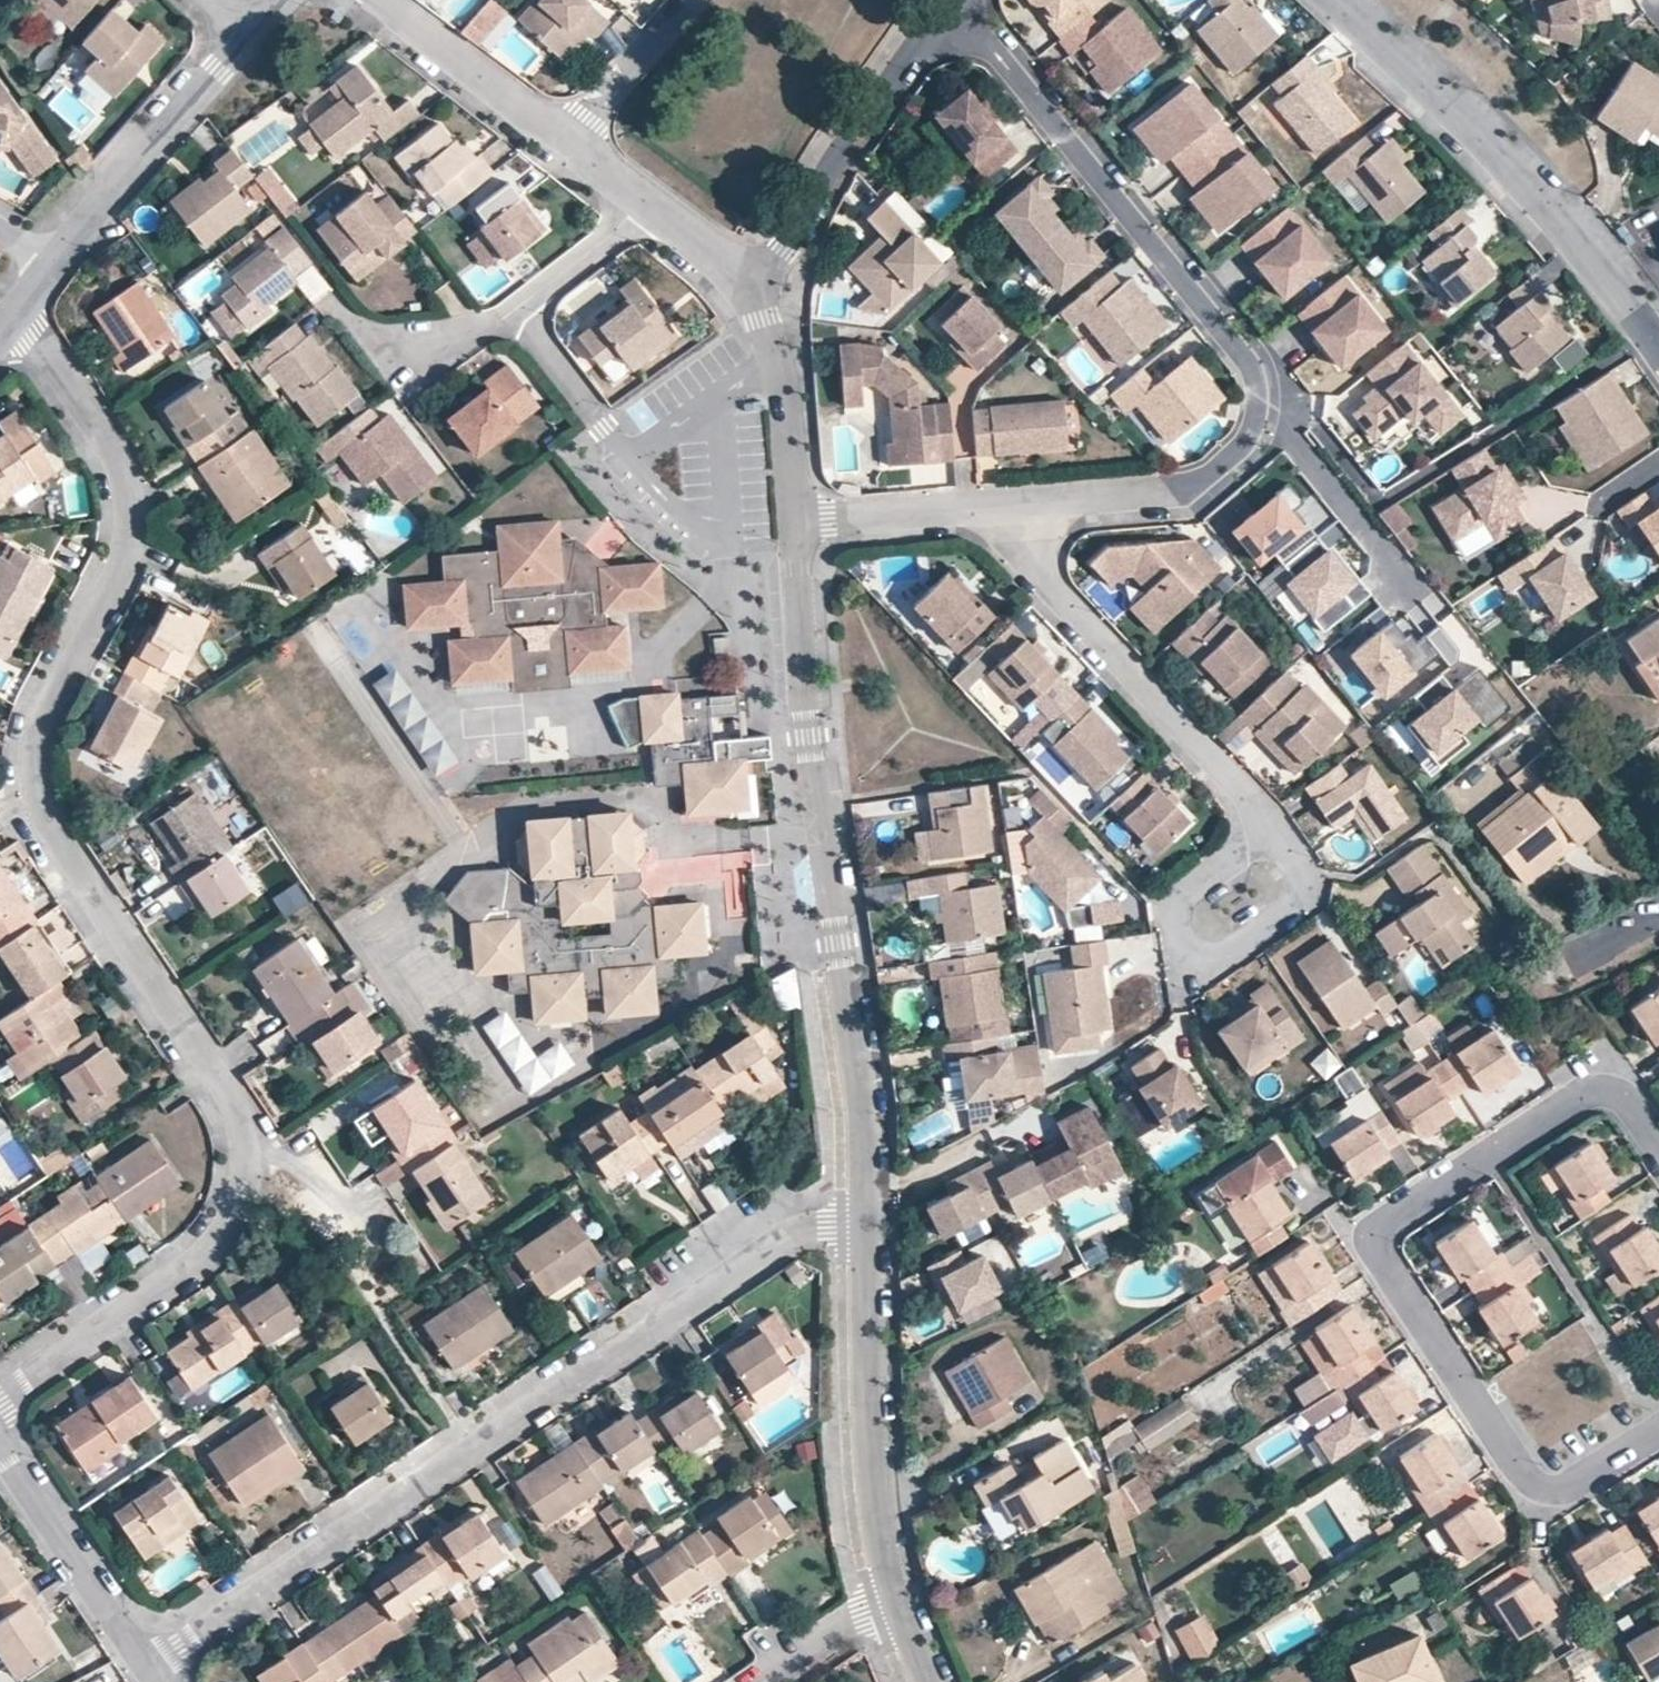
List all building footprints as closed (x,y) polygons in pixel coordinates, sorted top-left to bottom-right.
[(70,28),(95,0),(39,0),(70,28)] [(509,14),(494,0),(492,0),(471,23),(488,38),(509,14)] [(524,29),(542,10),(533,2),(530,0),(512,19),(524,29)] [(582,0),(534,0),(533,2),(542,10),(524,29),(556,58),(575,36),(569,31),(576,24),(587,34),(590,37),(605,21),(582,0)] [(1029,1),(1032,3),(1035,5),(1038,4),(1041,3),(1053,17),(1049,21),(1062,36),(1088,15),(1107,0),(1029,0),(1029,1)] [(1213,10),(1192,28),(1228,71),(1268,36),(1244,6),(1239,0),(1204,0),(1213,10)] [(1544,4),(1546,13),(1546,24),(1544,34),(1575,42),(1581,22),(1606,16),(1602,0),(1543,0),(1544,4)] [(1244,6),(1268,36),(1274,32),(1249,2),(1244,6)] [(137,30),(112,8),(82,41),(96,55),(84,68),(113,95),(135,70),(131,67),(139,59),(142,62),(156,46),(137,30)] [(1088,15),(1062,36),(1058,39),(1070,54),(1081,45),(1096,63),(1089,70),(1108,93),(1160,50),(1126,8),(1100,29),(1088,15)] [(156,46),(163,37),(145,21),(137,30),(156,46)] [(488,38),(471,23),(463,32),(481,46),(488,38)] [(562,63),(587,34),(576,24),(569,31),(575,36),(556,58),(562,63)] [(1349,119),(1324,89),(1309,70),(1314,66),(1302,51),(1270,77),(1281,89),(1276,94),(1267,101),(1310,152),(1349,119)] [(135,70),(142,62),(139,59),(131,67),(135,70)] [(1592,114),(1630,139),(1644,120),(1657,128),(1655,132),(1658,135),(1658,82),(1629,61),(1592,114)] [(370,125),(382,140),(417,113),(405,98),(390,109),(354,63),(332,80),(348,100),(342,105),(337,99),(306,123),(330,155),(370,125)] [(1329,85),(1314,66),(1309,70),(1324,89),(1329,85)] [(1276,94),(1281,89),(1270,77),(1265,81),(1276,94)] [(1163,151),(1184,134),(1219,178),(1191,200),(1218,234),(1274,189),(1184,78),(1129,123),(1156,156),(1163,151)] [(327,85),(337,99),(342,105),(348,100),(332,80),(327,85)] [(13,147),(36,177),(59,160),(0,82),(0,144),(13,147)] [(1016,151),(966,89),(932,117),(982,178),(1016,151)] [(432,188),(446,206),(492,171),(478,152),(474,155),(469,159),(459,145),(453,137),(449,139),(434,118),(392,151),(409,174),(412,171),(428,191),(432,188)] [(1371,147),(1359,133),(1317,168),(1329,182),(1342,172),(1381,219),(1418,189),(1394,160),(1379,141),(1371,147)] [(1219,178),(1184,134),(1163,151),(1198,194),(1219,178)] [(1379,141),(1394,160),(1401,154),(1385,135),(1379,141)] [(474,155),(464,142),(459,145),(469,159),(474,155)] [(13,147),(0,144),(0,151),(9,153),(13,147)] [(235,191),(252,177),(231,151),(214,164),(218,171),(172,206),(203,247),(250,212),(235,191)] [(1049,211),(1040,200),(1045,195),(1050,192),(1037,177),(994,212),(1025,251),(1059,224),(1049,211)] [(169,201),(172,206),(202,183),(199,178),(169,201)] [(506,179),(472,205),(484,221),(478,225),(503,258),(542,228),(526,207),(519,211),(511,200),(517,195),(506,179)] [(405,243),(419,233),(392,198),(378,208),(368,195),(318,233),(349,272),(398,234),(405,243)] [(526,207),(517,195),(511,200),(519,211),(526,207)] [(1054,207),(1045,195),(1040,200),(1049,211),(1054,207)] [(861,312),(882,314),(937,264),(880,202),(864,219),(880,237),(885,243),(876,252),(870,246),(848,267),(854,274),(872,294),(857,308),(861,312)] [(1472,235),(1460,220),(1465,216),(1454,203),(1419,231),(1428,243),(1412,256),(1429,276),(1425,279),(1443,300),(1488,265),(1471,244),(1462,251),(1459,246),(1467,239),(1472,235)] [(1287,206),(1241,244),(1268,277),(1278,269),(1293,288),(1330,259),(1287,206)] [(1088,239),(1083,243),(1079,247),(1069,236),(1059,224),(1025,251),(1057,290),(1100,255),(1088,239)] [(294,278),(311,265),(283,230),(266,243),(271,250),(233,279),(238,285),(222,298),(249,333),(266,320),(259,312),(267,306),(297,283),(294,278)] [(1083,243),(1074,232),(1069,236),(1079,247),(1083,243)] [(407,246),(405,243),(398,234),(349,272),(358,284),(407,246)] [(880,237),(870,246),(876,252),(885,243),(880,237)] [(1471,244),(1467,239),(1459,246),(1462,251),(1471,244)] [(943,258),(955,272),(962,265),(950,252),(943,258)] [(846,281),(854,274),(848,267),(843,272),(843,277),(846,281)] [(1539,282),(1529,268),(1503,290),(1514,303),(1490,323),(1508,345),(1504,348),(1523,371),(1566,336),(1545,311),(1536,319),(1532,313),(1541,306),(1547,301),(1534,286),(1539,282)] [(1278,269),(1268,277),(1284,296),(1293,288),(1278,269)] [(1168,325),(1130,279),(1121,286),(1108,271),(1059,311),(1072,327),(1087,314),(1125,360),(1168,325)] [(1343,276),(1297,313),(1324,347),(1334,338),(1350,357),(1385,328),(1343,276)] [(625,298),(575,335),(596,362),(613,350),(627,369),(674,334),(631,277),(616,287),(625,298)] [(92,312),(119,353),(111,357),(121,371),(172,337),(136,283),(92,312)] [(959,283),(937,305),(948,315),(943,320),(942,320),(939,323),(952,337),(967,352),(962,357),(974,370),(1002,345),(990,331),(996,324),(968,295),(970,293),(959,283)] [(942,320),(943,320),(948,315),(937,305),(932,309),(942,320)] [(273,314),(267,306),(259,312),(266,320),(273,314)] [(1541,306),(1532,313),(1536,319),(1545,311),(1541,306)] [(711,332),(720,325),(715,316),(704,323),(711,332)] [(292,322),(260,347),(269,359),(263,363),(276,380),(290,398),(294,395),(314,422),(356,391),(334,363),(331,365),(304,331),(301,333),(292,322)] [(952,337),(948,342),(962,357),(967,352),(952,337)] [(1334,338),(1324,347),(1340,366),(1350,357),(1334,338)] [(223,341),(216,346),(232,368),(239,362),(223,341)] [(929,461),(953,458),(949,404),(918,406),(915,385),(884,352),(858,355),(856,341),(838,343),(843,403),(862,402),(861,384),(871,383),(886,398),(890,441),(884,443),(886,464),(922,461),(921,448),(928,447),(929,461)] [(1460,417),(1402,345),(1401,344),(1365,374),(1381,393),(1353,415),(1373,439),(1404,414),(1411,422),(1422,413),(1438,434),(1460,417)] [(270,384),(276,380),(263,363),(269,359),(260,347),(249,355),(270,384)] [(1222,398),(1189,358),(1154,386),(1140,370),(1111,393),(1125,412),(1136,403),(1168,442),(1222,398)] [(486,386),(446,416),(474,452),(514,421),(503,407),(526,391),(505,363),(482,380),(486,386)] [(1645,434),(1607,372),(1554,404),(1565,421),(1592,466),(1645,434)] [(188,451),(197,465),(241,436),(231,421),(224,426),(220,422),(228,416),(203,380),(160,410),(188,451)] [(537,404),(526,391),(503,407),(514,421),(537,404)] [(972,416),(975,456),(1017,453),(1017,447),(1064,442),(1062,408),(1061,402),(990,406),(990,409),(972,410),(972,416)] [(377,417),(367,405),(312,447),(323,459),(337,448),(377,417)] [(35,477),(38,485),(56,474),(13,410),(0,420),(0,427),(4,433),(0,436),(0,500),(35,477)] [(377,417),(337,448),(362,481),(378,469),(401,499),(435,474),(385,411),(377,417)] [(1592,466),(1565,421),(1558,426),(1585,470),(1592,466)] [(206,480),(232,521),(289,484),(251,430),(241,436),(197,465),(206,480)] [(1017,453),(1065,449),(1064,442),(1017,447),(1017,453)] [(922,461),(929,461),(928,447),(921,448),(922,461)] [(1495,470),(1482,450),(1451,468),(1463,488),(1433,507),(1435,511),(1452,539),(1483,521),(1495,539),(1523,522),(1512,503),(1513,502),(1495,470)] [(1521,498),(1501,466),(1495,470),(1513,502),(1521,498)] [(1281,564),(1315,536),(1304,523),(1300,526),(1289,512),(1302,502),(1286,483),(1273,494),(1274,495),(1241,522),(1252,535),(1242,544),(1257,563),(1270,552),(1281,564)] [(312,496),(335,529),(348,519),(332,498),(324,488),(312,496)] [(1656,513),(1654,509),(1643,493),(1616,511),(1628,528),(1635,523),(1658,558),(1658,511),(1656,513)] [(1395,503),(1377,514),(1406,550),(1414,543),(1401,528),(1409,521),(1395,503)] [(498,549),(440,556),(442,583),(405,587),(409,628),(475,621),(477,637),(448,641),(451,685),(511,680),(507,639),(514,629),(553,625),(564,634),(568,674),(622,669),(626,668),(623,627),(616,628),(614,609),(660,604),(655,562),(607,567),(588,569),(571,552),(557,554),(555,539),(553,522),(496,527),(498,549)] [(1242,544),(1252,535),(1241,522),(1231,531),(1242,544)] [(336,575),(304,525),(258,554),(284,594),(291,589),(299,600),(336,575)] [(1308,616),(1321,631),(1368,593),(1341,559),(1336,562),(1326,549),(1315,536),(1281,564),(1291,577),(1285,582),(1310,614),(1308,616)] [(574,537),(555,539),(557,554),(571,552),(588,569),(607,567),(574,537)] [(1590,594),(1552,537),(1496,575),(1507,591),(1527,578),(1555,618),(1590,594)] [(1213,566),(1189,538),(1177,540),(1178,545),(1153,548),(1152,542),(1103,547),(1087,562),(1107,584),(1117,576),(1129,576),(1142,591),(1148,597),(1148,610),(1160,624),(1190,595),(1184,589),(1198,576),(1200,578),(1212,568),(1213,566)] [(1177,540),(1152,542),(1153,548),(1178,545),(1177,540)] [(1326,549),(1336,562),(1341,559),(1330,546),(1326,549)] [(46,581),(53,568),(13,548),(7,559),(0,556),(0,655),(5,658),(46,581)] [(1217,570),(1213,566),(1212,568),(1200,578),(1198,576),(1184,589),(1190,595),(1215,572),(1217,570)] [(980,603),(948,570),(943,575),(974,608),(980,603)] [(913,605),(956,650),(991,616),(980,603),(974,608),(943,575),(913,605)] [(1152,631),(1160,624),(1148,610),(1148,597),(1142,591),(1127,605),(1152,631)] [(149,624),(123,672),(157,690),(167,673),(176,676),(204,624),(166,603),(154,627),(149,624)] [(1205,611),(1170,644),(1182,656),(1187,651),(1204,670),(1232,697),(1268,662),(1223,616),(1216,623),(1205,611)] [(1390,619),(1353,649),(1387,691),(1410,673),(1412,674),(1437,654),(1447,667),(1455,660),(1457,649),(1436,623),(1411,644),(1390,619)] [(1657,704),(1658,703),(1658,629),(1655,622),(1624,642),(1638,663),(1633,666),(1657,704)] [(1040,713),(1050,723),(1079,695),(1010,623),(985,647),(997,660),(986,672),(1010,697),(1021,685),(1032,696),(1040,704),(1040,713)] [(569,684),(568,674),(564,634),(553,625),(545,637),(546,648),(528,650),(526,638),(514,629),(507,639),(511,680),(512,694),(570,689),(569,684)] [(711,641),(713,664),(727,663),(725,640),(711,641)] [(1182,656),(1200,675),(1204,670),(1187,651),(1182,656)] [(1508,707),(1476,667),(1460,680),(1465,685),(1455,693),(1450,688),(1439,674),(1411,696),(1421,708),(1407,720),(1441,762),(1464,743),(1456,733),(1459,730),(1455,725),(1467,715),(1480,730),(1508,707)] [(399,668),(375,683),(436,777),(460,762),(399,668)] [(569,684),(623,679),(622,669),(568,674),(569,684)] [(118,693),(89,747),(131,770),(158,716),(150,712),(160,692),(157,690),(123,672),(113,692),(118,693)] [(1283,672),(1235,718),(1251,735),(1254,732),(1264,723),(1303,764),(1343,725),(1304,684),(1299,688),(1283,672)] [(1465,685),(1460,680),(1450,688),(1455,693),(1465,685)] [(1010,697),(1021,707),(1032,696),(1021,685),(1010,697)] [(1050,723),(1048,725),(1063,740),(1056,747),(1081,773),(1095,788),(1127,757),(1113,743),(1085,713),(1090,707),(1079,695),(1050,723)] [(704,698),(675,700),(675,696),(640,698),(622,700),(605,708),(608,749),(609,754),(627,747),(644,740),(649,740),(654,785),(682,782),(685,812),(711,809),(743,806),(742,789),(739,761),(719,762),(711,762),(709,743),(704,698)] [(1113,743),(1119,737),(1090,707),(1085,713),(1113,743)] [(1040,713),(1011,740),(1021,751),(1041,732),(1048,725),(1050,723),(1040,713)] [(1235,718),(1216,736),(1231,753),(1251,735),(1235,718)] [(1435,766),(1441,762),(1407,720),(1401,724),(1435,766)] [(1254,732),(1295,773),(1303,764),(1264,723),(1254,732)] [(1041,732),(1056,747),(1063,740),(1048,725),(1041,732)] [(719,762),(717,743),(709,743),(711,762),(719,762)] [(1475,822),(1522,883),(1596,826),(1553,770),(1556,768),(1542,750),(1507,777),(1517,789),(1475,822)] [(1347,777),(1338,764),(1304,788),(1328,824),(1353,808),(1374,840),(1405,818),(1368,763),(1347,777)] [(210,773),(222,793),(234,786),(223,766),(210,773)] [(1147,767),(1112,802),(1143,833),(1159,849),(1172,837),(1189,821),(1174,803),(1166,796),(1156,783),(1160,780),(1147,767)] [(1075,779),(1088,794),(1095,788),(1081,773),(1075,779)] [(991,850),(981,784),(927,792),(930,811),(936,810),(938,827),(933,829),(928,829),(933,859),(991,850)] [(176,862),(187,877),(223,853),(233,847),(194,792),(149,823),(159,836),(155,839),(159,846),(164,843),(176,862)] [(1178,800),(1171,792),(1166,796),(1174,803),(1178,800)] [(1061,833),(1072,821),(1046,793),(1033,806),(1042,816),(1028,829),(1034,835),(1026,843),(1031,872),(1068,912),(1105,878),(1065,837),(1060,842),(1056,838),(1061,833)] [(1369,844),(1374,840),(1353,808),(1328,824),(1332,829),(1350,818),(1369,844)] [(933,829),(938,827),(936,810),(930,811),(933,829)] [(624,813),(526,823),(526,829),(625,820),(624,813)] [(469,925),(474,971),(503,969),(506,992),(531,991),(534,1020),(581,1015),(578,997),(603,995),(605,1013),(651,1009),(649,979),(673,977),(671,953),(702,950),(697,904),(649,908),(639,899),(642,895),(632,886),(637,881),(636,871),(630,865),(642,852),(640,831),(625,820),(526,829),(513,842),(515,864),(531,878),(531,884),(534,919),(469,925)] [(1034,835),(1028,829),(1005,831),(1012,874),(1031,872),(1026,843),(1034,835)] [(1061,833),(1056,838),(1060,842),(1065,837),(1061,833)] [(1460,909),(1417,847),(1384,870),(1404,898),(1411,894),(1417,889),(1424,898),(1417,903),(1374,934),(1390,956),(1418,937),(1428,930),(1448,959),(1471,942),(1456,921),(1452,915),(1460,909)] [(203,902),(211,914),(248,889),(223,853),(187,877),(203,902)] [(672,858),(674,882),(747,878),(746,854),(672,858)] [(167,868),(178,883),(187,877),(176,862),(167,868)] [(31,924),(35,921),(0,868),(0,945),(31,924)] [(464,873),(447,901),(469,925),(534,919),(531,884),(523,885),(504,869),(464,873)] [(909,898),(930,894),(938,892),(946,941),(981,936),(1003,933),(996,883),(965,887),(963,872),(927,877),(906,880),(909,898)] [(178,883),(194,908),(203,902),(187,877),(178,883)] [(274,899),(286,918),(313,901),(301,882),(274,899)] [(1417,903),(1424,898),(1417,889),(1411,894),(1417,903)] [(1117,899),(1091,903),(1094,924),(1119,920),(1117,899)] [(1094,924),(1091,903),(1068,912),(1069,927),(1094,924)] [(1465,915),(1460,909),(1452,915),(1456,921),(1465,915)] [(30,998),(57,980),(66,974),(31,924),(0,945),(0,952),(30,998)] [(1438,965),(1448,959),(1428,930),(1418,937),(1438,965)] [(981,936),(946,941),(948,958),(983,953),(981,936)] [(253,967),(290,1023),(333,993),(295,938),(253,967)] [(1382,1014),(1395,1005),(1376,978),(1363,986),(1330,939),(1297,962),(1343,1028),(1376,1005),(1382,1014)] [(1106,964),(1102,940),(1070,945),(1072,967),(1043,972),(1054,1053),(1073,1050),(1072,1035),(1096,1032),(1101,1032),(1096,994),(1102,993),(1099,965),(1106,964)] [(948,958),(926,962),(929,978),(937,976),(945,976),(948,1002),(941,1003),(944,1025),(948,1025),(951,1043),(999,1036),(1004,1034),(1002,1017),(993,952),(983,953),(948,958)] [(335,977),(342,987),(366,971),(360,961),(335,977)] [(777,1010),(798,1008),(793,965),(772,977),(777,1010)] [(937,976),(941,1003),(948,1002),(945,976),(937,976)] [(20,1081),(50,1060),(83,1037),(70,1018),(78,1012),(57,980),(30,998),(0,1019),(0,1027),(16,1053),(5,1060),(20,1081)] [(1304,1035),(1268,982),(1252,993),(1254,996),(1258,1001),(1231,1019),(1219,1027),(1246,1066),(1285,1040),(1289,1045),(1304,1035)] [(1652,1043),(1656,1041),(1658,1045),(1658,986),(1628,1006),(1652,1043)] [(308,1032),(335,1071),(380,1042),(342,987),(333,993),(290,1023),(300,1038),(308,1032)] [(1108,1030),(1102,993),(1096,994),(1101,1032),(1108,1030)] [(1228,1013),(1231,1019),(1258,1001),(1254,996),(1228,1013)] [(480,1024),(527,1093),(573,1063),(556,1038),(534,1053),(503,1008),(480,1024)] [(695,1067),(722,1109),(743,1095),(745,1098),(778,1075),(760,1049),(775,1040),(754,1008),(739,1018),(748,1033),(695,1067)] [(1418,1019),(1421,1026),(1435,1016),(1431,1010),(1418,1019)] [(1438,1060),(1458,1091),(1472,1083),(1481,1094),(1519,1069),(1490,1026),(1474,1038),(1466,1023),(1444,1038),(1453,1051),(1438,1060)] [(394,1036),(404,1050),(412,1045),(415,1042),(406,1029),(394,1036)] [(60,1092),(81,1123),(105,1107),(109,1115),(126,1103),(114,1082),(121,1076),(93,1031),(83,1037),(50,1060),(68,1087),(60,1092)] [(1098,1047),(1096,1032),(1072,1035),(1073,1050),(1098,1047)] [(1001,1050),(999,1036),(951,1043),(943,1044),(945,1059),(954,1058),(961,1057),(965,1084),(968,1105),(992,1100),(991,1094),(1015,1090),(1009,1050),(1001,1050)] [(387,1061),(404,1050),(396,1039),(380,1051),(387,1061)] [(1250,1072),(1289,1045),(1285,1040),(1246,1066),(1250,1072)] [(387,1061),(395,1073),(406,1066),(402,1060),(415,1051),(412,1045),(404,1050),(387,1061)] [(1037,1045),(1009,1050),(1015,1090),(1044,1086),(1037,1045)] [(1161,1048),(1133,1065),(1146,1084),(1141,1087),(1167,1126),(1204,1102),(1195,1089),(1186,1076),(1178,1064),(1174,1066),(1161,1048)] [(958,1085),(965,1084),(961,1057),(954,1058),(958,1085)] [(1383,1086),(1415,1136),(1453,1112),(1446,1100),(1458,1091),(1438,1060),(1424,1070),(1418,1062),(1383,1086)] [(627,1076),(617,1061),(600,1070),(610,1086),(627,1076)] [(11,1076),(2,1063),(0,1065),(0,1083),(11,1076)] [(668,1139),(670,1143),(722,1109),(695,1067),(691,1063),(656,1087),(653,1084),(638,1093),(647,1108),(668,1139)] [(1186,1076),(1195,1089),(1201,1085),(1192,1072),(1186,1076)] [(383,1136),(405,1170),(410,1167),(451,1139),(455,1137),(415,1078),(371,1106),(387,1132),(383,1136)] [(1045,1096),(1044,1086),(1015,1090),(1017,1110),(1045,1096)] [(1328,1143),(1351,1179),(1389,1155),(1385,1150),(1399,1141),(1364,1087),(1343,1101),(1346,1105),(1309,1129),(1321,1148),(1328,1143)] [(1123,1105),(1142,1134),(1160,1121),(1141,1093),(1123,1105)] [(995,1121),(992,1100),(968,1105),(971,1133),(982,1128),(995,1121)] [(1065,1146),(1030,1164),(1047,1196),(1082,1178),(1086,1186),(1118,1169),(1084,1104),(1052,1121),(1060,1136),(1065,1146)] [(579,1133),(608,1178),(629,1165),(648,1153),(668,1139),(647,1108),(628,1121),(618,1106),(579,1133)] [(732,1124),(722,1109),(670,1143),(680,1158),(732,1124)] [(461,1123),(466,1131),(467,1129),(473,1125),(469,1119),(461,1123)] [(467,1129),(474,1140),(480,1136),(473,1125),(467,1129)] [(86,1150),(91,1160),(106,1151),(105,1149),(118,1141),(114,1134),(100,1143),(99,1141),(86,1150)] [(1030,1164),(1065,1146),(1060,1136),(1025,1154),(1027,1158),(1030,1164)] [(109,1196),(124,1220),(179,1184),(149,1139),(95,1175),(99,1181),(109,1196)] [(425,1199),(443,1225),(488,1196),(451,1139),(410,1167),(430,1197),(425,1199)] [(1257,1255),(1287,1236),(1276,1221),(1289,1214),(1269,1184),(1292,1169),(1292,1168),(1274,1141),(1194,1193),(1207,1215),(1223,1205),(1257,1255)] [(1551,1165),(1575,1200),(1569,1206),(1579,1220),(1608,1200),(1599,1186),(1612,1178),(1600,1160),(1590,1145),(1588,1141),(1551,1165)] [(1590,1145),(1600,1160),(1606,1156),(1596,1141),(1590,1145)] [(648,1153),(629,1165),(642,1183),(660,1171),(648,1153)] [(1013,1215),(1048,1197),(1047,1196),(1030,1164),(1027,1158),(1007,1168),(993,1176),(1006,1202),(1013,1215)] [(977,1178),(990,1171),(990,1170),(985,1161),(971,1168),(977,1178)] [(1007,1168),(1005,1163),(990,1170),(990,1171),(993,1176),(1007,1168)] [(944,1195),(923,1206),(939,1237),(963,1224),(971,1239),(1000,1224),(992,1209),(1006,1202),(993,1176),(990,1171),(977,1178),(971,1168),(956,1176),(962,1186),(944,1195)] [(60,1203),(27,1224),(55,1266),(99,1238),(106,1248),(132,1231),(124,1220),(109,1196),(96,1205),(86,1190),(99,1181),(95,1175),(92,1171),(55,1195),(60,1203)] [(956,1176),(939,1185),(944,1195),(962,1186),(956,1176)] [(86,1190),(96,1205),(109,1196),(99,1181),(86,1190)] [(716,1181),(703,1189),(717,1212),(731,1204),(716,1181)] [(27,1224),(10,1199),(0,1206),(0,1242),(27,1224)] [(514,1249),(544,1293),(579,1269),(599,1256),(569,1211),(514,1249)] [(1631,1285),(1658,1267),(1658,1251),(1642,1225),(1638,1229),(1628,1214),(1590,1239),(1600,1254),(1607,1250),(1631,1285)] [(1433,1243),(1456,1279),(1461,1276),(1471,1291),(1509,1266),(1487,1233),(1480,1237),(1469,1219),(1433,1243)] [(27,1224),(0,1242),(0,1302),(55,1266),(27,1224)] [(1273,1298),(1290,1324),(1328,1300),(1317,1286),(1331,1277),(1307,1240),(1269,1265),(1285,1290),(1273,1298)] [(938,1280),(954,1311),(994,1293),(978,1259),(961,1267),(955,1254),(924,1268),(931,1283),(938,1280)] [(1064,1261),(1069,1272),(1083,1264),(1078,1254),(1064,1261)] [(1476,1308),(1500,1345),(1536,1322),(1525,1304),(1530,1299),(1520,1284),(1539,1271),(1528,1254),(1509,1266),(1471,1291),(1480,1304),(1476,1308)] [(1285,1290),(1269,1265),(1256,1273),(1273,1298),(1285,1290)] [(544,1293),(550,1304),(586,1279),(579,1269),(544,1293)] [(1340,1292),(1331,1277),(1317,1286),(1328,1300),(1340,1292)] [(1198,1293),(1204,1304),(1228,1290),(1221,1279),(1198,1293)] [(263,1340),(264,1343),(300,1319),(276,1280),(239,1304),(263,1340)] [(423,1323),(452,1369),(513,1328),(483,1283),(423,1323)] [(1658,1329),(1658,1294),(1637,1309),(1646,1323),(1652,1318),(1658,1329)] [(167,1349),(191,1387),(263,1340),(239,1304),(235,1297),(215,1310),(220,1315),(198,1327),(195,1323),(184,1330),(188,1336),(167,1349)] [(1314,1332),(1299,1342),(1318,1370),(1330,1389),(1331,1388),(1383,1356),(1350,1305),(1312,1329),(1314,1332)] [(733,1340),(737,1345),(725,1354),(750,1390),(785,1365),(772,1346),(791,1333),(775,1311),(757,1323),(733,1340)] [(1003,1343),(957,1370),(969,1390),(955,1399),(976,1435),(1010,1415),(1001,1400),(1027,1385),(1003,1343)] [(1339,1383),(1331,1388),(1342,1407),(1357,1397),(1367,1412),(1355,1420),(1350,1412),(1313,1436),(1329,1462),(1416,1406),(1383,1356),(1339,1383)] [(757,1399),(792,1377),(785,1365),(750,1390),(757,1399)] [(943,1377),(955,1399),(969,1390),(957,1370),(943,1377)] [(1304,1405),(1330,1389),(1318,1370),(1292,1386),(1304,1405)] [(336,1387),(340,1396),(365,1378),(361,1372),(336,1387)] [(55,1422),(86,1471),(123,1446),(118,1438),(154,1416),(130,1376),(55,1422)] [(329,1404),(355,1440),(391,1416),(365,1378),(340,1396),(329,1404)] [(1342,1407),(1331,1388),(1330,1389),(1304,1405),(1297,1410),(1309,1428),(1342,1407)] [(654,1448),(657,1453),(674,1438),(684,1452),(721,1428),(694,1389),(682,1398),(678,1392),(636,1421),(654,1448)] [(1105,1445),(1108,1459),(1141,1438),(1147,1449),(1196,1417),(1182,1395),(1105,1445)] [(269,1414),(278,1428),(284,1424),(276,1410),(269,1414)] [(575,1442),(601,1482),(607,1479),(610,1483),(618,1478),(615,1473),(654,1448),(636,1421),(630,1411),(595,1434),(592,1430),(575,1442)] [(207,1452),(243,1505),(283,1478),(284,1480),(304,1467),(278,1428),(269,1414),(268,1413),(207,1452)] [(1457,1468),(1433,1432),(1397,1456),(1421,1492),(1415,1496),(1424,1511),(1455,1490),(1467,1483),(1457,1468)] [(1016,1510),(1025,1526),(1090,1489),(1062,1439),(1032,1456),(1014,1471),(1008,1462),(974,1482),(986,1503),(998,1496),(1009,1515),(1016,1510)] [(515,1482),(545,1524),(603,1485),(601,1482),(575,1442),(515,1482)] [(113,1510),(143,1556),(198,1520),(169,1474),(113,1510)] [(1477,1498),(1467,1482),(1467,1483),(1455,1490),(1424,1511),(1434,1527),(1441,1522),(1464,1558),(1501,1535),(1497,1530),(1488,1515),(1477,1498)] [(791,1529),(764,1490),(751,1500),(775,1533),(778,1538),(791,1529)] [(719,1520),(702,1532),(729,1572),(747,1561),(746,1560),(742,1555),(775,1533),(751,1500),(748,1494),(716,1515),(719,1520)] [(1657,1547),(1658,1545),(1658,1495),(1635,1509),(1657,1547)] [(13,1528),(3,1509),(0,1510),(0,1534),(13,1528)] [(443,1578),(449,1586),(468,1572),(469,1573),(503,1552),(477,1512),(441,1536),(439,1533),(421,1545),(443,1578)] [(612,1528),(627,1549),(630,1547),(634,1545),(640,1541),(625,1519),(612,1528)] [(1568,1550),(1591,1588),(1628,1566),(1632,1572),(1646,1563),(1623,1524),(1608,1532),(1605,1528),(1568,1550)] [(646,1563),(672,1603),(705,1580),(709,1586),(729,1572),(702,1532),(699,1527),(662,1553),(649,1534),(640,1541),(634,1545),(630,1547),(643,1567),(646,1563)] [(742,1555),(746,1560),(778,1538),(775,1533),(742,1555)] [(1014,1587),(1035,1624),(1038,1623),(1051,1643),(1129,1598),(1095,1539),(1014,1587)] [(35,1595),(0,1544),(0,1618),(27,1600),(35,1595)] [(421,1545),(368,1580),(377,1594),(393,1618),(411,1606),(408,1600),(429,1587),(435,1597),(450,1587),(449,1586),(443,1578),(421,1545)] [(1491,1600),(1516,1636),(1554,1613),(1550,1607),(1540,1593),(1518,1560),(1475,1590),(1485,1604),(1491,1600)] [(632,1574),(657,1613),(672,1603),(646,1563),(643,1567),(632,1574)] [(545,1566),(533,1575),(549,1595),(561,1587),(545,1566)] [(1399,1600),(1425,1588),(1416,1571),(1391,1583),(1399,1600)] [(1540,1593),(1550,1607),(1556,1605),(1546,1589),(1540,1593)] [(458,1599),(467,1614),(476,1607),(467,1593),(458,1599)] [(35,1595),(27,1600),(42,1623),(51,1617),(36,1594),(35,1595)] [(303,1643),(329,1681),(403,1632),(393,1618),(377,1594),(317,1634),(303,1643)] [(449,1605),(458,1619),(467,1614),(458,1599),(449,1605)] [(14,1676),(58,1648),(42,1623),(27,1600),(0,1618),(0,1655),(14,1676)] [(1424,1618),(1432,1631),(1446,1625),(1437,1610),(1424,1618)] [(619,1662),(584,1611),(570,1620),(566,1615),(527,1642),(532,1652),(515,1663),(528,1681),(557,1681),(577,1669),(583,1677),(586,1681),(589,1681),(619,1662)] [(1198,1616),(1178,1629),(1197,1658),(1218,1646),(1198,1616)] [(1569,1640),(1574,1650),(1588,1642),(1574,1619),(1569,1640)] [(1645,1677),(1658,1669),(1658,1623),(1625,1644),(1645,1677)] [(1162,1638),(1170,1664),(1185,1657),(1174,1631),(1162,1638)] [(1361,1681),(1444,1681),(1424,1633),(1353,1663),(1361,1681)] [(329,1681),(303,1643),(256,1674),(262,1681),(329,1681)] [(1602,1651),(1609,1664),(1619,1658),(1612,1645),(1602,1651)] [(1528,1666),(1534,1675),(1555,1662),(1549,1652),(1528,1666)] [(511,1657),(492,1670),(500,1681),(528,1681),(515,1663),(511,1657)] [(1134,1663),(1106,1679),(1102,1671),(1081,1681),(1145,1681),(1134,1663)] [(1585,1666),(1568,1675),(1572,1681),(1594,1681),(1585,1666)] [(583,1677),(577,1669),(557,1681),(576,1681),(583,1677)] [(492,1670),(477,1680),(479,1681),(500,1681),(492,1670)]
